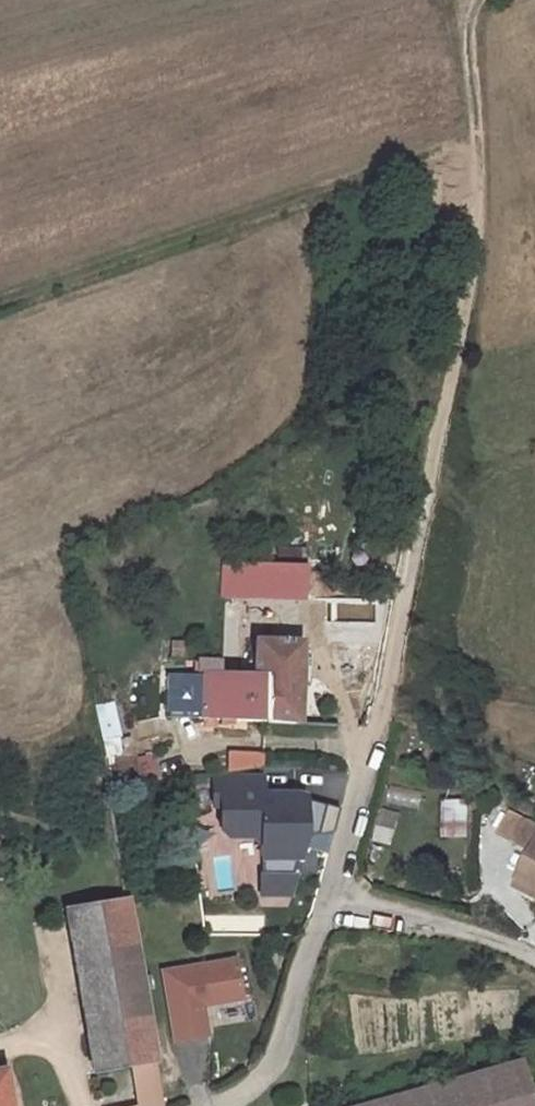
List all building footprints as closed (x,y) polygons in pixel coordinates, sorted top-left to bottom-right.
[(228,560),(226,591),(259,593),(311,596),(312,565),(228,560)] [(260,634),(258,671),(276,672),(276,675),(274,719),(305,721),(310,637),(260,634)] [(258,671),(225,669),(181,667),(178,713),(274,719),(276,675),(276,672),(258,671)] [(230,750),(230,769),(267,766),(268,751),(230,750)] [(116,777),(144,773),(141,752),(113,756),(116,777)] [(445,799),(444,838),(466,838),(466,799),(445,799)] [(518,817),(508,844),(528,853),(521,872),(534,878),(534,824),(518,817)] [(133,898),(74,905),(96,1068),(134,1063),(139,1103),(117,1105),(166,1105),(133,898)] [(165,1043),(206,1037),(201,1006),(239,1001),(232,956),(154,968),(165,1043)] [(514,1061),(351,1105),(527,1105),(514,1061)] [(8,1064),(0,1065),(0,1105),(14,1105),(8,1064)]
